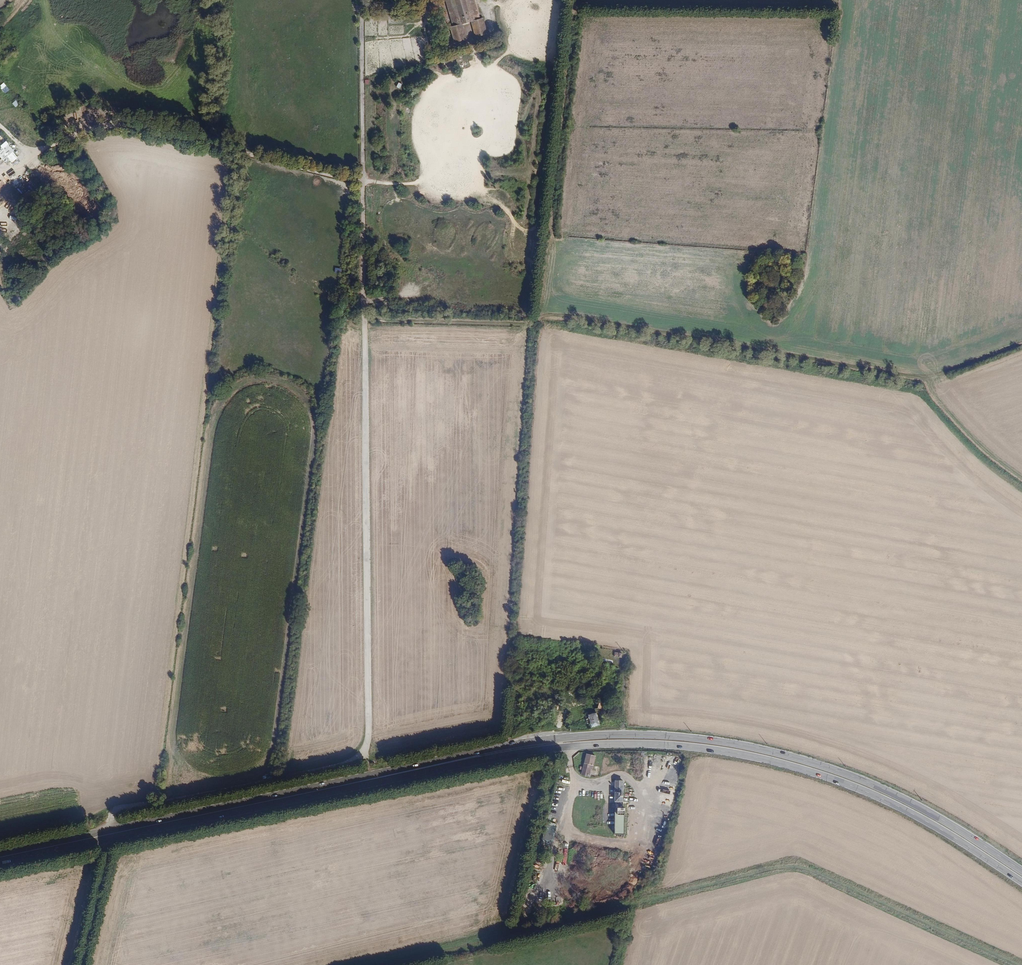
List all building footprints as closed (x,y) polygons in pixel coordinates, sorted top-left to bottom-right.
[(459,19),(469,16),(466,0),(454,0),(459,19)] [(441,63),(443,70),(453,68),(451,61),(441,63)] [(56,144),(52,139),(47,143),(51,148),(56,144)] [(5,147),(0,141),(0,142),(0,152),(6,147),(10,152),(12,151),(7,146),(5,147)] [(13,151),(3,159),(8,165),(12,163),(14,166),(20,161),(13,151)] [(586,716),(590,731),(598,729),(594,717),(602,715),(601,713),(603,712),(602,707),(592,710),(594,715),(586,716)] [(585,756),(581,771),(588,773),(588,771),(591,758),(585,756)] [(660,758),(658,768),(673,772),(675,762),(660,758)] [(644,774),(648,775),(645,786),(650,787),(655,768),(646,766),(644,774)] [(667,774),(663,790),(672,792),(675,776),(667,774)] [(628,779),(619,777),(614,799),(623,801),(628,779)] [(622,805),(623,801),(614,799),(606,829),(616,832),(623,805),(622,805)] [(658,833),(666,834),(667,822),(659,821),(658,833)]
